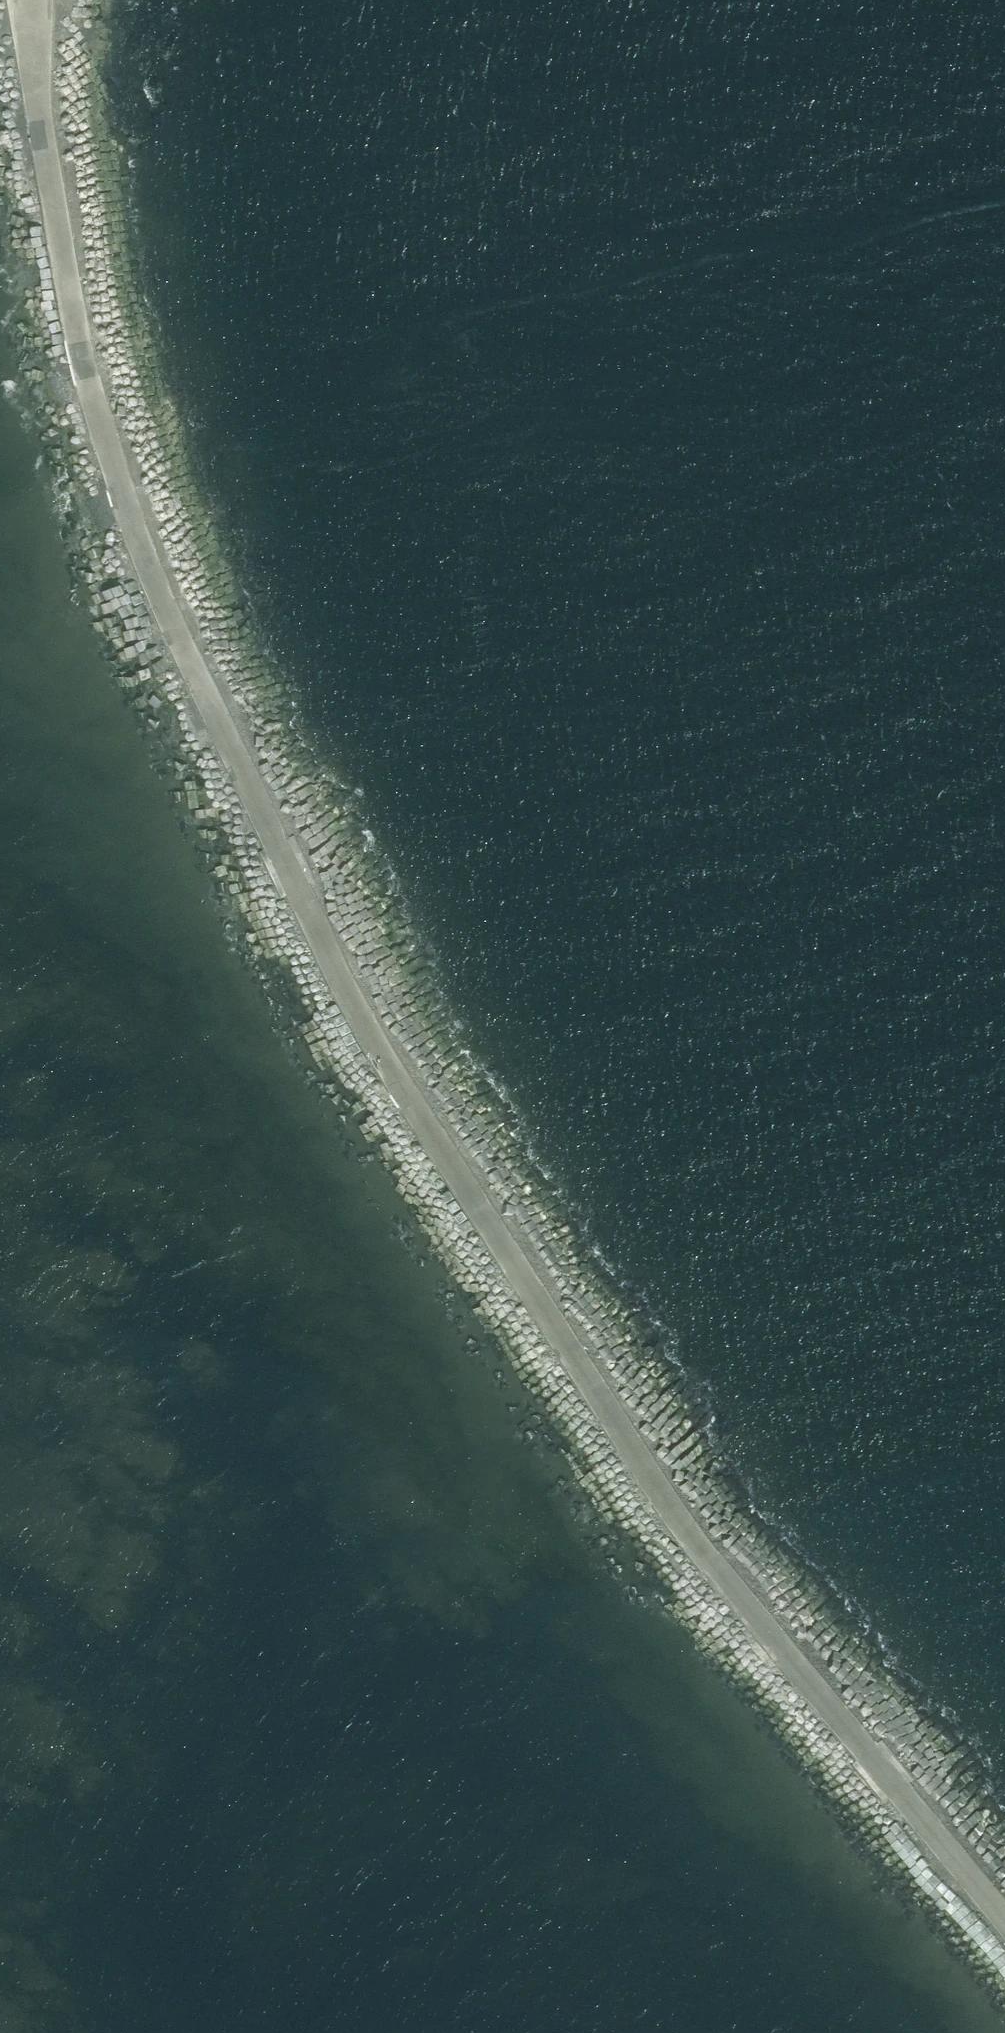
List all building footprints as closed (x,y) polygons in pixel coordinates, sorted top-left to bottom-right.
[(872,1691),(865,1696),(889,1729),(887,1730),(894,1740),(909,1729),(922,1748),(920,1749),(926,1759),(939,1750),(934,1742),(930,1744),(878,1670),(864,1680),(872,1691)]
